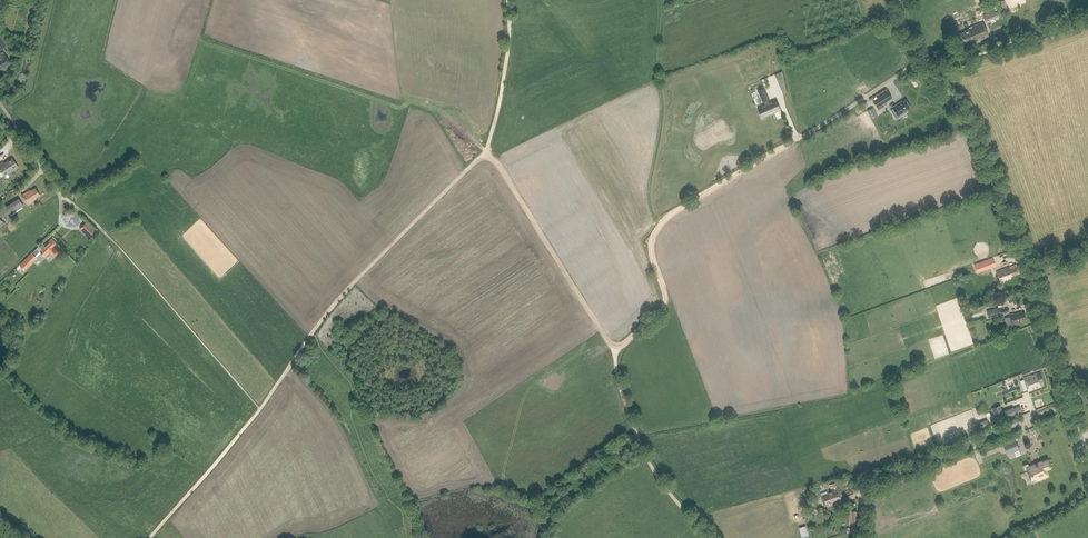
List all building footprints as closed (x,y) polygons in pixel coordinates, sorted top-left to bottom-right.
[(984,17),(986,21),(1000,16),(998,13),(993,15),(992,13),(984,17)] [(964,30),(965,32),(960,34),(964,43),(970,41),(973,40),(974,42),(989,36),(983,22),(968,28),(969,29),(964,30)] [(1,49),(6,46),(8,44),(2,34),(0,35),(0,50),(1,49)] [(2,68),(3,69),(11,64),(1,49),(0,50),(0,69),(2,68)] [(777,80),(781,79),(783,77),(782,71),(780,72),(775,75),(777,80)] [(766,104),(757,108),(762,118),(781,110),(780,108),(777,101),(776,99),(768,103),(767,101),(769,100),(768,96),(765,90),(764,87),(757,90),(763,103),(765,102),(766,104)] [(878,108),(892,99),(888,92),(874,101),(878,108)] [(899,103),(892,108),(899,117),(907,112),(906,110),(910,107),(906,100),(900,104),(899,103)] [(873,108),(867,111),(872,120),(876,118),(873,112),(875,111),(873,108)] [(2,162),(0,163),(0,169),(4,175),(12,170),(13,171),(18,167),(12,158),(4,164),(2,162)] [(31,191),(30,190),(21,195),(27,204),(36,199),(35,197),(40,195),(35,188),(31,191)] [(24,207),(19,198),(5,207),(11,215),(24,207)] [(91,227),(85,234),(90,239),(96,232),(91,227)] [(31,253),(19,264),(24,269),(36,258),(34,256),(39,251),(45,257),(49,252),(54,257),(58,252),(53,246),(56,243),(51,238),(48,242),(47,242),(42,246),(41,248),(39,246),(31,253)] [(993,258),(977,264),(980,271),(996,265),(993,258)] [(1010,266),(996,272),(1000,283),(1012,279),(1011,277),(1020,274),(1016,264),(1010,267),(1010,266)] [(999,307),(987,311),(989,319),(1009,313),(1007,307),(1000,309),(999,307)] [(1010,317),(1005,318),(1007,324),(1012,323),(1012,325),(1021,323),(1020,321),(1027,319),(1025,312),(1022,313),(1022,311),(1014,314),(1014,313),(1009,314),(1010,317)] [(1041,372),(1024,378),(1028,392),(1041,386),(1040,382),(1044,381),(1041,372)] [(1002,412),(1001,408),(993,410),(998,422),(1016,415),(1013,408),(1002,412)] [(987,419),(977,422),(980,430),(990,426),(987,419)] [(1019,448),(1015,439),(1004,444),(1008,453),(1019,448)] [(1045,469),(1050,467),(1047,460),(1042,462),(1042,461),(1027,467),(1031,476),(1036,474),(1038,479),(1046,476),(1045,474),(1047,473),(1045,469)] [(833,487),(833,489),(820,493),(825,506),(827,506),(828,508),(831,507),(830,505),(832,504),(832,505),(843,501),(839,487),(837,487),(836,483),(829,485),(830,488),(833,487)] [(806,526),(799,528),(802,536),(808,534),(806,526)]
